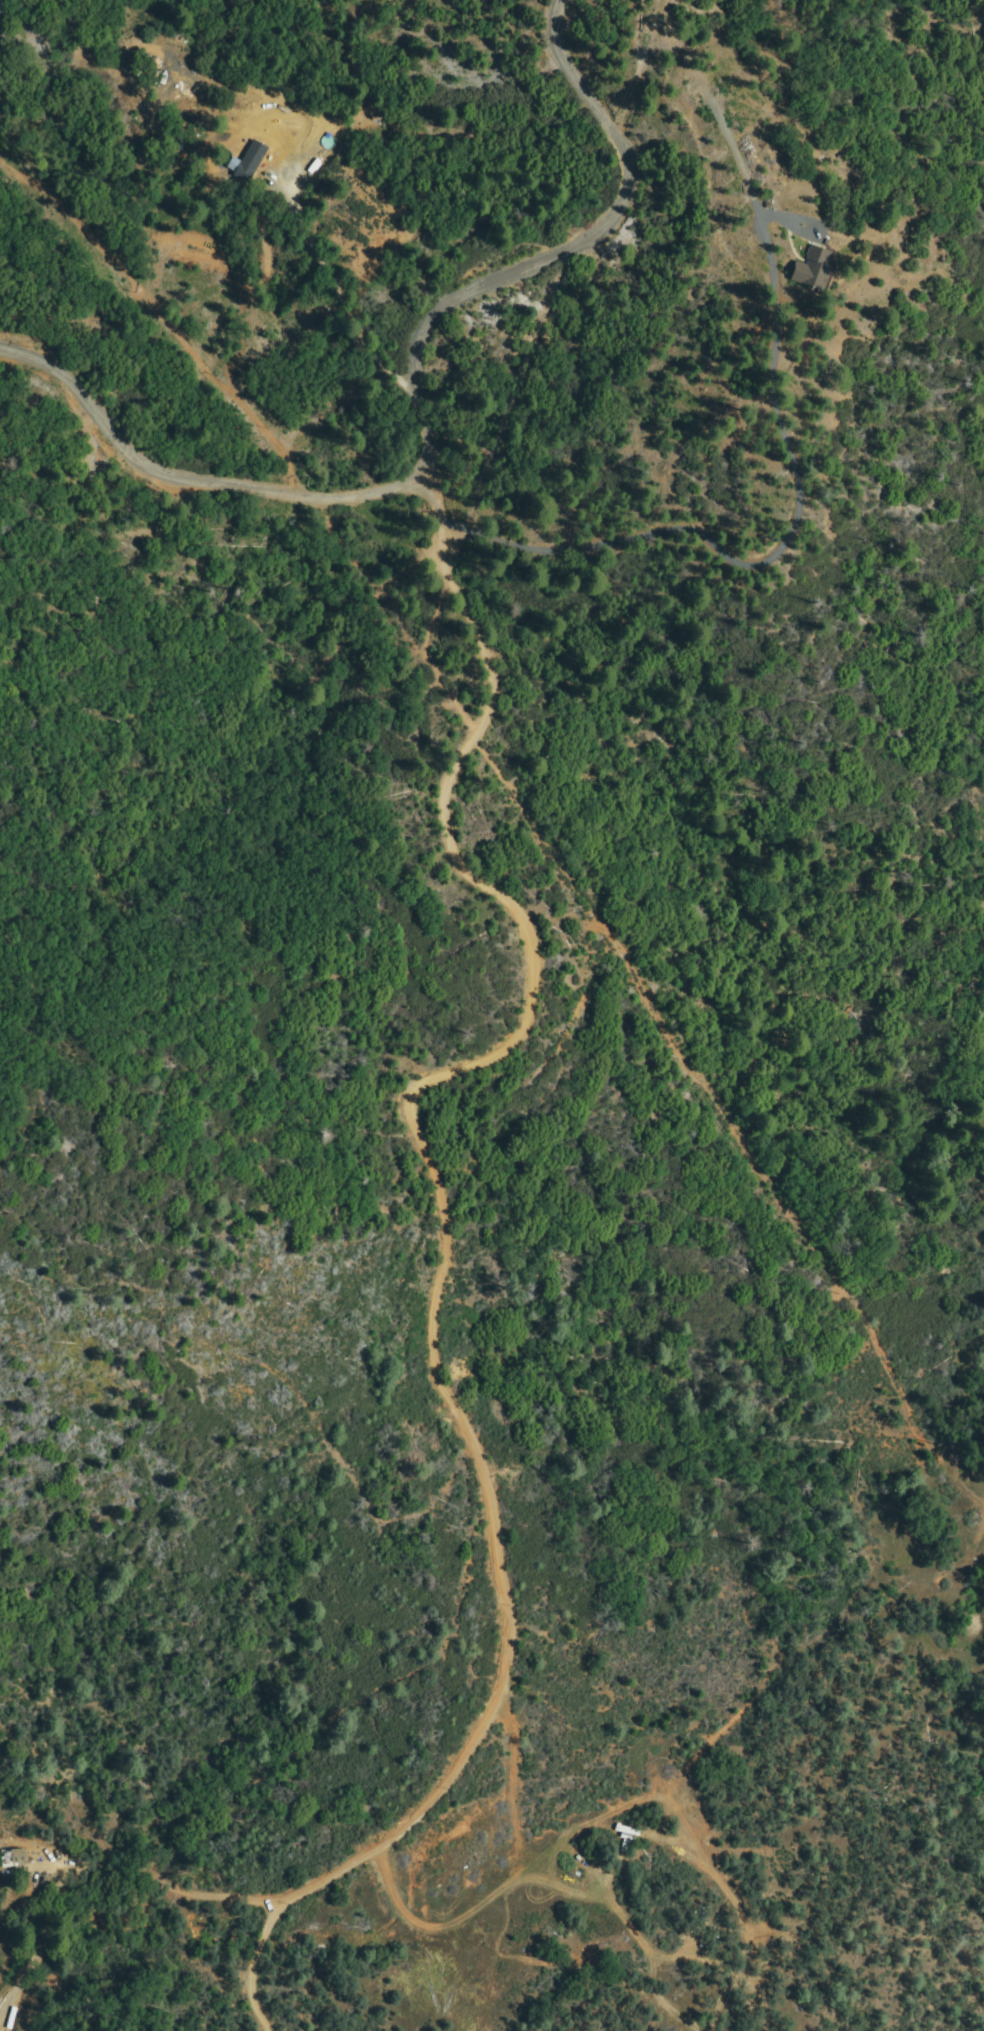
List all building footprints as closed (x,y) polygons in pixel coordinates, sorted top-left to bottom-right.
[(243,162),(256,171),(247,184),(234,176),(243,162)] [(811,246),(832,251),(822,289),(790,280),(794,263),(806,266),(811,246)] [(3,1866),(1,1854),(22,1850),(25,1862),(3,1866)]
